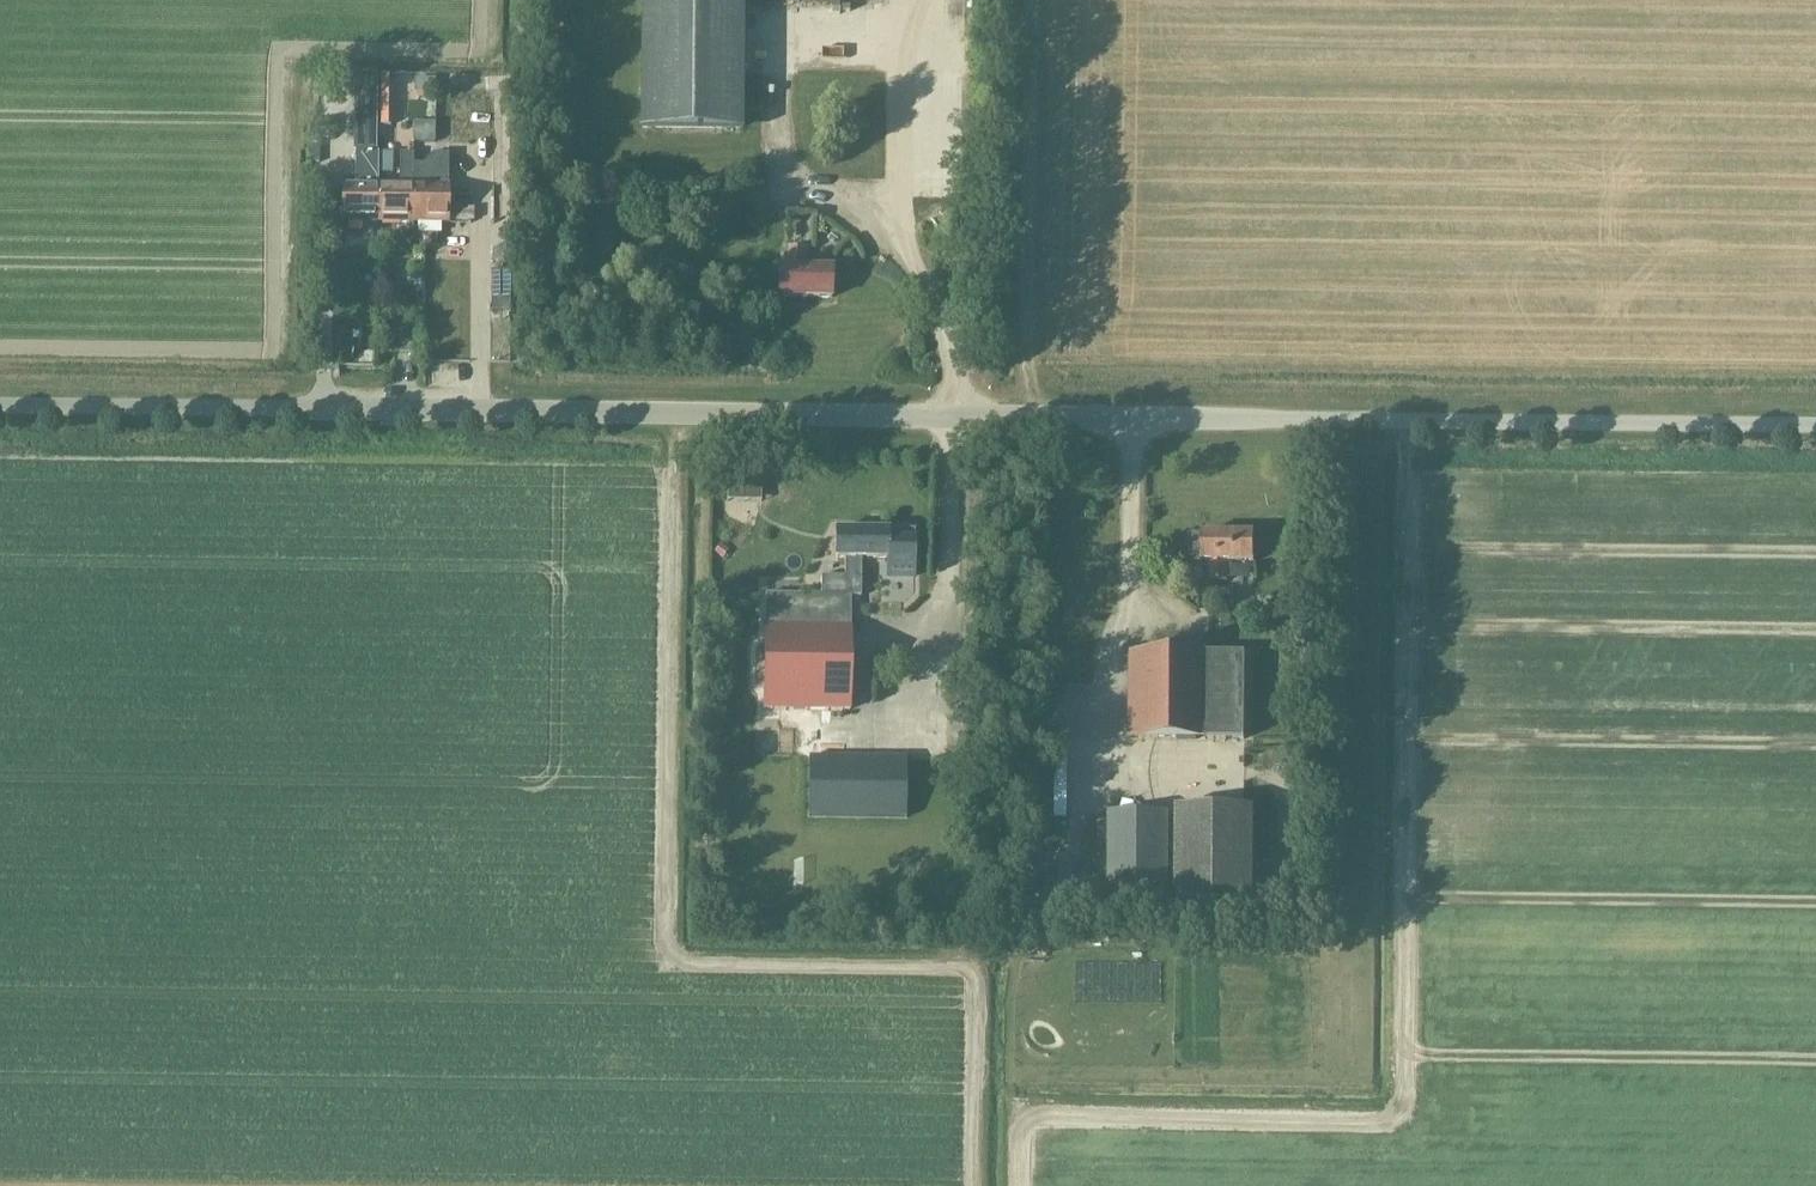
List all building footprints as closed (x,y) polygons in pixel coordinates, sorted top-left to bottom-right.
[(639,131),(742,132),(743,0),(640,0),(639,131)] [(355,151),(377,151),(377,77),(355,76),(355,151)] [(408,97),(432,97),(432,81),(408,81),(408,97)] [(326,128),(343,129),(344,105),(327,104),(326,128)] [(377,221),(377,183),(377,151),(355,151),(355,183),(342,183),(341,220),(377,221)] [(411,221),(411,183),(411,152),(399,152),(399,183),(377,183),(377,221),(411,221)] [(413,152),(411,152),(411,183),(411,221),(447,221),(447,152),(434,152),(423,162),(413,162),(413,152)] [(778,267),(778,296),(832,296),(832,267),(804,267),(804,247),(788,247),(788,267),(778,267)] [(490,276),(490,319),(508,320),(507,276),(490,276)] [(859,596),(860,557),(911,559),(911,567),(912,567),(913,541),(912,541),(913,531),(874,530),(835,529),(834,557),(844,557),(843,575),(820,575),(820,593),(766,593),(762,708),(848,710),(851,595),(859,596)] [(1193,560),(1200,560),(1200,561),(1210,561),(1210,581),(1226,581),(1226,561),(1253,561),(1253,533),(1200,533),(1200,534),(1193,534),(1186,538),(1182,544),(1182,559),(1181,559),(1181,561),(1193,561),(1193,560)] [(1244,653),(1214,653),(1129,652),(1129,738),(1214,738),(1244,738),(1244,653)] [(806,816),(842,816),(903,817),(904,759),(807,757),(806,816)] [(1169,916),(1169,813),(1108,812),(1107,916),(1169,916)] [(1176,813),(1176,920),(1254,919),(1254,812),(1176,813)]
